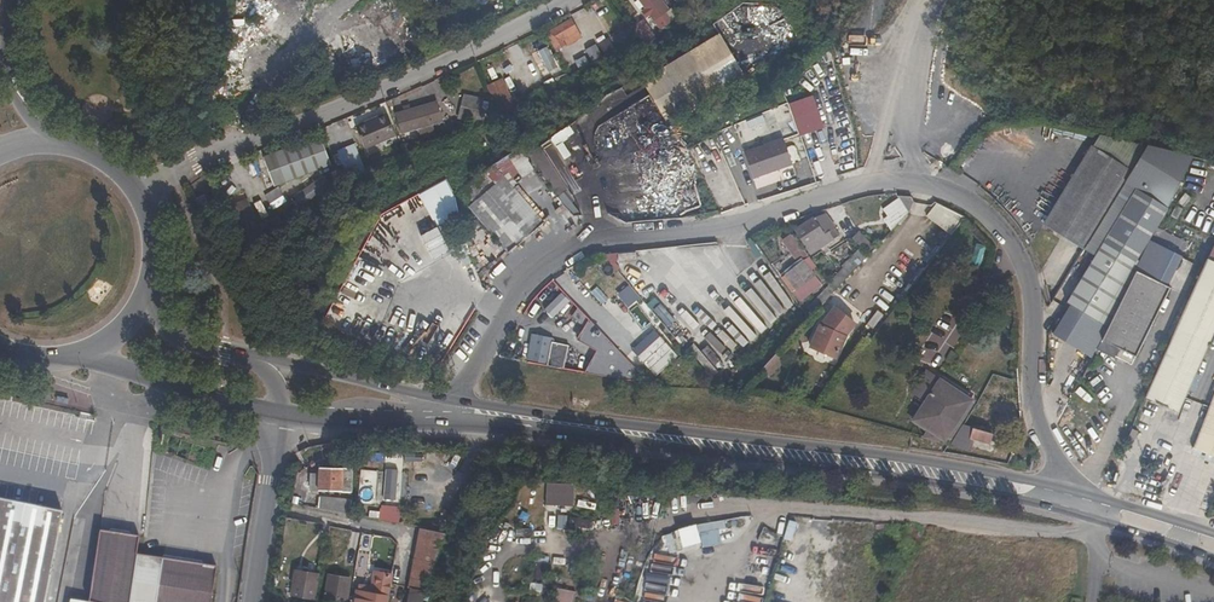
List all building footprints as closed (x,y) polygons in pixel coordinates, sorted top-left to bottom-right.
[(656,21),(669,12),(660,0),(639,0),(656,21)] [(400,6),(337,32),(344,48),(407,21),(400,6)] [(570,16),(545,30),(555,48),(564,43),(561,37),(577,28),(570,16)] [(599,16),(592,20),(599,31),(605,28),(599,16)] [(648,47),(659,36),(642,18),(631,29),(648,47)] [(407,21),(344,48),(332,54),(346,86),(386,68),(421,53),(420,50),(414,39),(412,33),(419,29),(413,19),(407,21)] [(565,44),(581,35),(577,28),(561,37),(564,43),(565,44)] [(615,43),(627,38),(623,30),(612,36),(615,43)] [(425,47),(420,36),(414,39),(420,50),(425,47)] [(747,80),(723,41),(646,89),(670,128),(747,80)] [(546,46),(532,54),(543,75),(558,67),(546,46)] [(575,56),(576,67),(588,65),(587,54),(575,56)] [(514,108),(503,80),(488,86),(500,114),(514,108)] [(301,91),(283,97),(286,105),(303,98),(301,91)] [(463,95),(458,119),(482,124),(485,112),(481,110),(483,100),(463,95)] [(395,115),(401,134),(442,122),(436,102),(409,110),(408,105),(402,107),(403,112),(395,115)] [(365,149),(396,136),(387,115),(357,129),(365,149)] [(547,142),(526,156),(567,216),(575,210),(562,191),(568,187),(545,152),(553,147),(561,160),(568,155),(560,142),(571,135),(566,126),(545,139),(547,142)] [(1131,172),(1148,145),(1099,133),(1091,146),(1131,172)] [(319,137),(263,159),(274,188),(330,166),(319,137)] [(782,137),(744,151),(753,177),(791,163),(782,137)] [(356,144),(335,150),(343,176),(364,170),(356,144)] [(1091,146),(1043,224),(1084,249),(1131,172),(1091,146)] [(514,188),(534,170),(518,148),(460,190),(472,204),(468,207),(509,254),(544,223),(514,188)] [(1148,219),(1159,224),(1193,155),(1181,153),(1148,219)] [(443,180),(416,194),(424,210),(451,196),(443,180)] [(304,188),(292,196),(299,205),(310,196),(304,188)] [(895,194),(908,213),(913,201),(910,195),(895,194)] [(194,199),(204,219),(214,215),(204,196),(194,199)] [(925,217),(951,236),(967,215),(938,201),(925,217)] [(246,202),(231,209),(238,226),(254,219),(246,202)] [(828,231),(834,228),(825,214),(814,219),(794,232),(810,254),(833,240),(828,231)] [(279,220),(245,243),(252,254),(286,231),(279,220)] [(252,225),(240,230),(243,238),(256,233),(252,225)] [(1180,258),(1187,244),(1157,228),(1150,242),(1180,258)] [(843,266),(843,268),(828,285),(833,293),(868,254),(867,253),(873,246),(858,232),(851,239),(860,247),(853,255),(850,252),(845,257),(848,261),(843,266)] [(977,265),(984,247),(975,244),(969,261),(977,265)] [(1102,244),(1064,305),(1107,327),(1135,271),(1140,262),(1102,244)] [(799,259),(779,275),(781,279),(784,276),(802,261),(799,259)] [(1213,331),(1213,262),(1207,259),(1154,377),(1145,397),(1178,412),(1213,331)] [(802,261),(784,276),(795,291),(796,292),(801,297),(819,282),(803,261),(802,261)] [(1135,271),(1107,327),(1096,348),(1131,365),(1169,288),(1135,271)] [(781,279),(793,293),(795,291),(784,276),(781,279)] [(553,279),(546,286),(551,292),(552,291),(559,285),(553,279)] [(562,301),(568,295),(559,285),(552,291),(562,301)] [(626,285),(614,295),(626,308),(637,298),(626,285)] [(807,320),(833,293),(828,285),(807,308),(807,311),(804,314),(807,320)] [(747,339),(752,334),(743,324),(752,315),(736,300),(729,307),(728,306),(721,314),(747,339)] [(659,303),(650,310),(665,328),(674,321),(659,303)] [(681,306),(675,312),(689,327),(696,321),(681,306)] [(846,335),(854,326),(834,309),(820,324),(810,347),(835,359),(846,335)] [(916,358),(938,370),(964,328),(942,315),(916,358)] [(611,340),(601,330),(590,318),(580,336),(601,348),(586,374),(637,384),(643,373),(611,340)] [(655,330),(629,348),(650,377),(675,359),(655,330)] [(707,331),(700,336),(717,356),(723,350),(707,331)] [(717,338),(731,354),(736,349),(722,333),(717,338)] [(528,360),(547,363),(548,362),(551,342),(552,338),(533,334),(528,360)] [(558,343),(551,342),(548,362),(555,364),(558,343)] [(691,344),(684,350),(709,377),(716,371),(691,344)] [(782,360),(775,354),(768,362),(775,368),(782,360)] [(768,362),(763,367),(760,370),(767,377),(775,368),(768,362)] [(913,420),(927,429),(922,437),(927,439),(945,410),(957,392),(926,371),(912,393),(925,401),(913,420)] [(945,444),(973,402),(957,392),(945,410),(927,439),(945,444)] [(1213,456),(1213,393),(1193,448),(1213,456)] [(962,426),(950,445),(967,450),(971,439),(989,444),(991,434),(962,426)] [(321,476),(321,480),(318,480),(318,490),(342,491),(343,468),(321,467),(321,476)] [(397,470),(386,469),(384,499),(395,500),(397,470)] [(357,505),(375,506),(378,471),(360,470),(357,505)] [(574,485),(547,484),(546,505),(573,506),(574,485)] [(316,509),(350,515),(350,500),(318,496),(316,509)] [(59,526),(62,513),(0,501),(0,601),(44,601),(59,526)] [(400,508),(382,505),(380,520),(398,523),(400,508)] [(565,524),(565,510),(555,509),(554,523),(565,524)] [(569,538),(576,539),(578,526),(578,520),(579,514),(571,513),(569,538)] [(694,533),(723,529),(722,520),(693,524),(694,533)] [(673,528),(678,547),(696,542),(691,523),(673,528)] [(434,563),(444,533),(420,528),(414,559),(434,563)] [(137,556),(138,550),(139,537),(100,532),(91,587),(89,601),(211,601),(216,567),(170,560),(137,556)] [(427,582),(434,563),(414,559),(410,579),(427,582)] [(534,579),(547,581),(549,564),(536,563),(534,579)] [(317,574),(295,570),(291,595),(312,599),(317,574)] [(389,584),(391,575),(374,572),(371,583),(358,581),(354,601),(386,601),(389,584)] [(328,575),(323,601),(327,601),(345,601),(349,579),(328,575)] [(427,582),(410,579),(408,587),(407,587),(404,601),(420,601),(427,582)] [(528,583),(527,590),(540,591),(541,584),(528,583)] [(575,593),(556,589),(553,601),(573,601),(575,593)]
